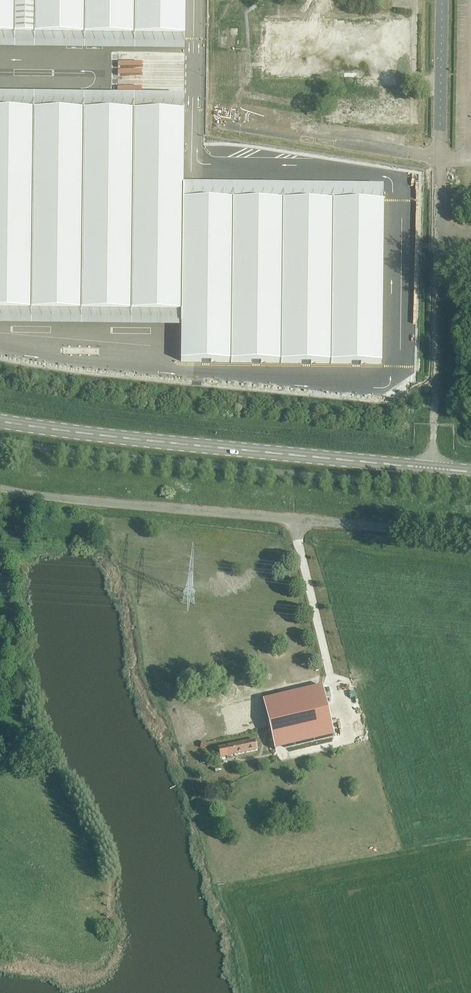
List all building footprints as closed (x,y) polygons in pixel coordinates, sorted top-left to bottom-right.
[(184,0),(0,0),(0,38),(184,39),(184,0)] [(413,77),(415,15),(280,12),(280,25),(313,26),(312,46),(307,46),(307,57),(357,58),(357,75),(413,77)] [(184,114),(0,114),(0,314),(184,314),(184,201),(184,114)] [(232,201),(184,201),(184,314),(184,363),(232,363),(232,201)] [(282,201),(232,201),(232,363),(282,363),(282,201)] [(332,201),(282,201),(282,363),(332,363),(332,201)] [(382,201),(332,201),(332,363),(382,363),(382,201)] [(322,687),(263,701),(274,750),(334,736),(322,687)] [(227,757),(257,751),(255,741),(218,749),(220,757),(227,756),(227,757)]
